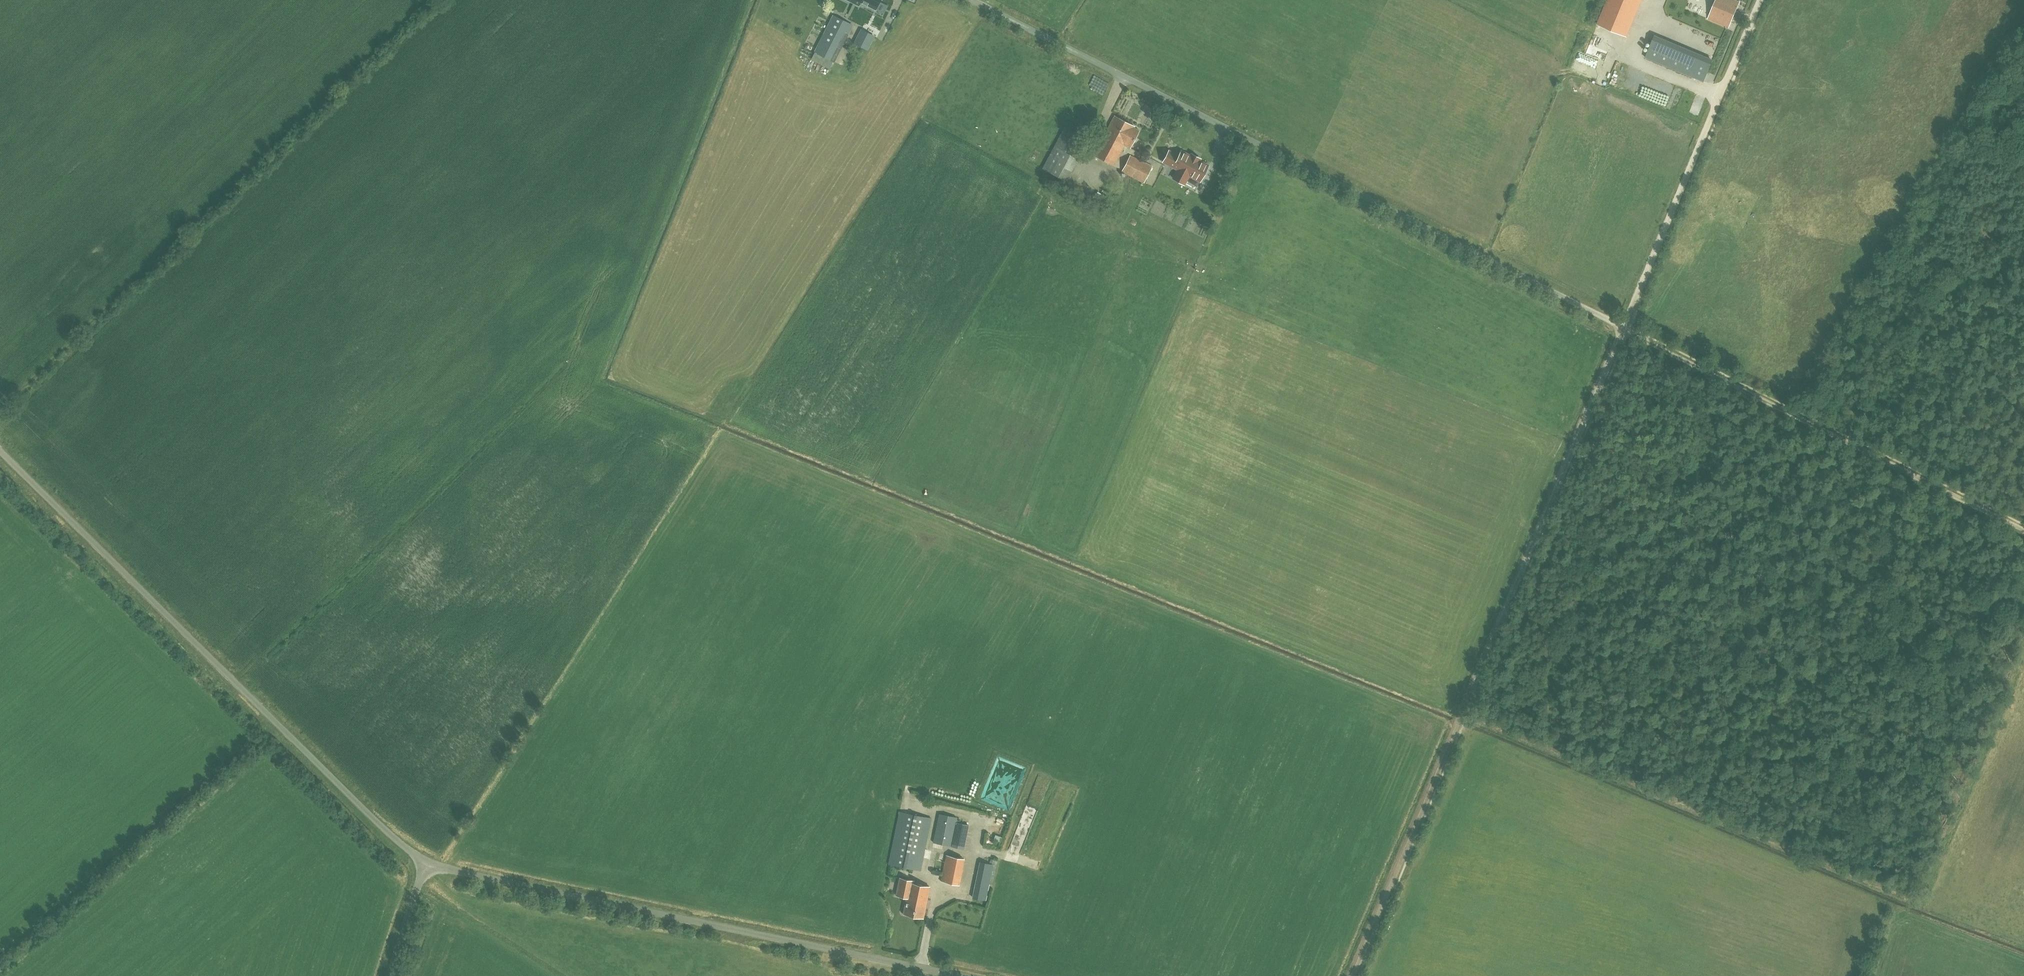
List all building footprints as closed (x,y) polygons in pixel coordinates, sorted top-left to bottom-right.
[(859,5),(860,4),(867,7),(868,5),(876,9),(880,0),(849,0),(859,5)] [(1626,36),(1641,0),(1608,0),(1598,24),(1626,36)] [(1729,27),(1733,18),(1739,2),(1735,0),(1716,0),(1708,18),(1729,27)] [(830,66),(833,61),(834,62),(854,24),(833,15),(814,52),(812,57),(830,66)] [(875,36),(861,28),(853,43),(868,50),(875,36)] [(1716,57),(1657,33),(1647,56),(1706,81),(1716,57)] [(1115,116),(1094,155),(1114,165),(1125,145),(1130,147),(1139,130),(1134,127),(1135,126),(1115,116)] [(1080,159),(1071,154),(1081,136),(1065,126),(1044,168),(1068,180),(1080,159)] [(1179,156),(1169,151),(1164,161),(1178,169),(1174,178),(1179,181),(1184,184),(1189,175),(1200,181),(1208,165),(1199,160),(1200,158),(1192,154),(1191,156),(1182,151),(1179,156)] [(1122,171),(1127,173),(1144,182),(1152,166),(1130,155),(1122,171)] [(1098,192),(1093,201),(1101,206),(1106,196),(1098,192)] [(983,795),(995,801),(997,796),(993,794),(995,788),(993,787),(1004,761),(998,759),(983,795)] [(921,871),(933,818),(900,812),(889,864),(921,871)] [(969,825),(956,823),(957,817),(939,814),(933,842),(952,846),(951,846),(965,849),(969,825)] [(960,885),(965,858),(946,854),(941,881),(960,885)] [(997,865),(993,865),(994,864),(980,861),(972,898),(987,900),(990,881),(993,882),(997,865)] [(930,886),(913,883),(914,881),(900,878),(896,895),(907,898),(904,914),(924,918),(930,886)]
